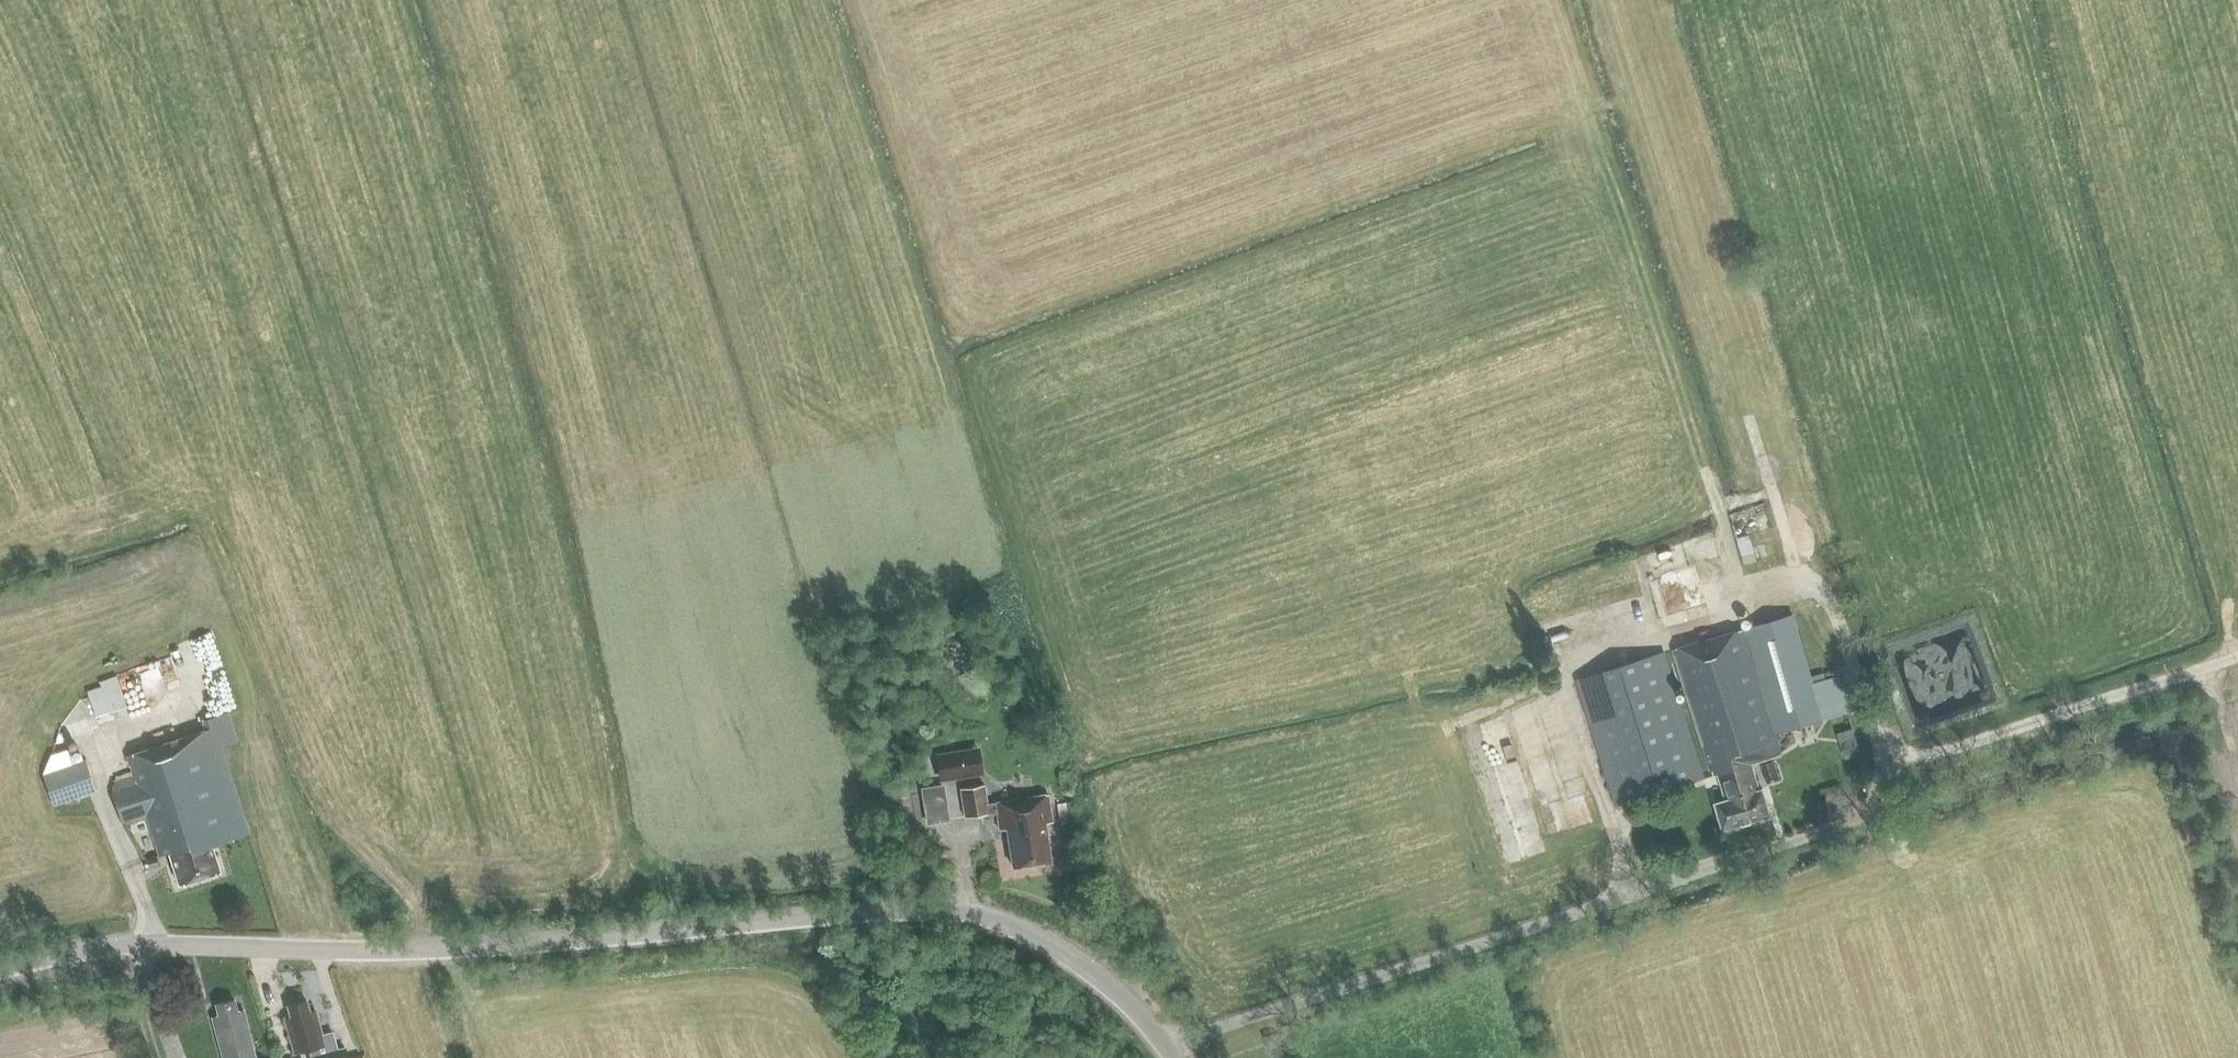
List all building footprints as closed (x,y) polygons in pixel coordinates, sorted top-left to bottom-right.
[(1841,681),(1839,675),(1814,683),(1795,614),(1672,649),(1711,771),(1713,770),(1715,774),(1719,774),(1726,799),(1716,802),(1724,828),(1769,813),(1761,789),(1759,789),(1751,762),(1780,754),(1774,733),(1850,712),(1841,681)] [(1703,779),(1663,652),(1576,679),(1616,806),(1703,779)] [(117,710),(108,684),(86,691),(94,717),(117,710)] [(226,712),(201,720),(204,729),(126,755),(132,774),(112,781),(110,787),(121,821),(146,813),(160,855),(168,853),(178,883),(219,870),(211,845),(249,833),(221,746),(236,741),(226,712)] [(971,747),(941,752),(945,781),(976,776),(971,747)] [(1546,846),(1516,752),(1479,763),(1505,844),(1516,841),(1520,854),(1546,846)] [(95,790),(84,760),(41,774),(51,805),(95,790)] [(1778,780),(1773,761),(1760,765),(1766,783),(1778,780)] [(946,781),(923,784),(927,822),(951,819),(946,781)] [(1044,822),(1051,821),(1048,794),(986,803),(984,785),(960,788),(964,817),(996,813),(998,829),(1006,828),(1011,865),(1049,860),(1044,822)] [(159,865),(155,856),(142,860),(145,869),(159,865)] [(232,999),(214,1003),(217,1014),(211,1016),(219,1053),(221,1057),(254,1057),(251,1045),(243,1010),(235,1012),(232,999)] [(293,1053),(307,1048),(310,1057),(346,1057),(343,1046),(336,1048),(331,1031),(321,1033),(314,1009),(308,1010),(305,1001),(285,1007),(288,1015),(283,1017),(293,1052),(293,1053)] [(1268,1051),(1282,1047),(1278,1031),(1263,1036),(1268,1051)]
